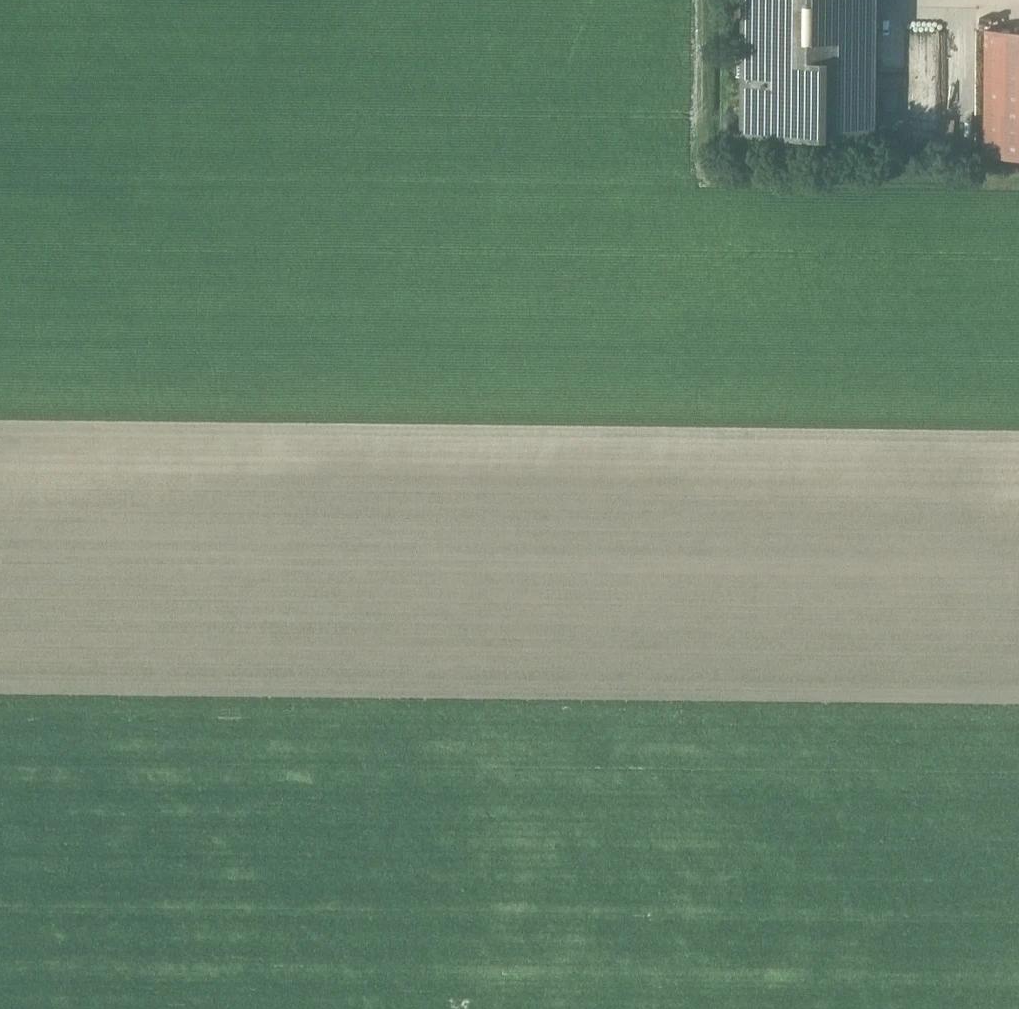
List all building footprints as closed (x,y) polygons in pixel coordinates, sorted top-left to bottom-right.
[(745,129),(871,130),(872,0),(746,0),(745,129)] [(984,153),(1018,154),(1018,29),(985,28),(984,153)]
